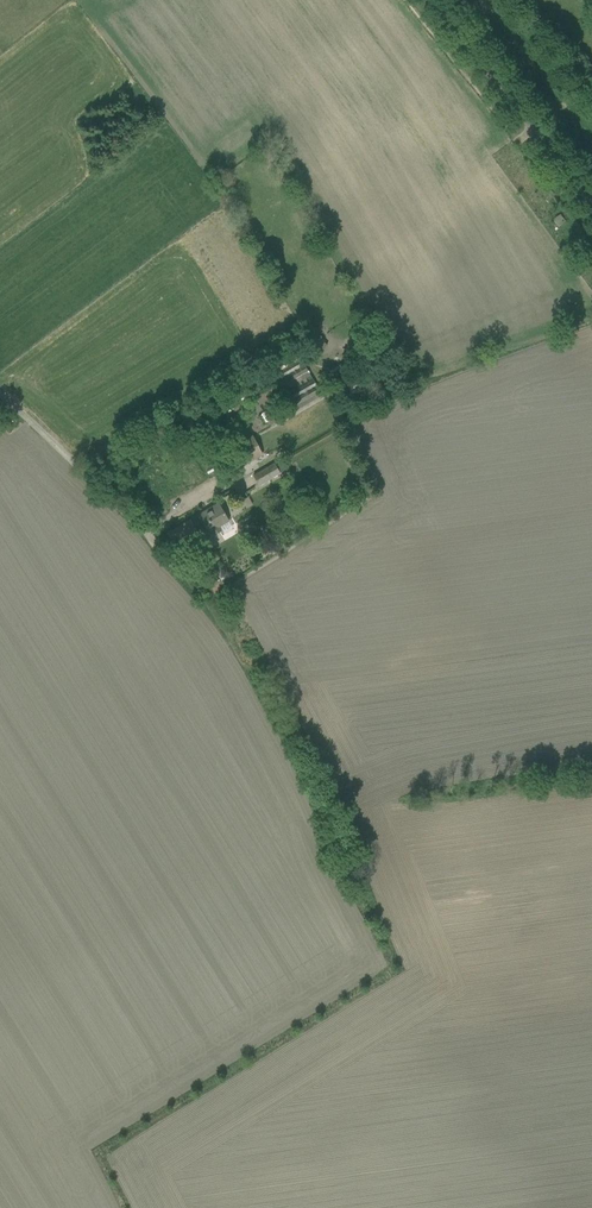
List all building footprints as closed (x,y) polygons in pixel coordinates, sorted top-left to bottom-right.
[(297,402),(319,389),(304,361),(289,369),(293,377),(285,381),(297,402)] [(230,447),(240,467),(262,455),(251,436),(230,447)] [(252,475),(258,486),(279,473),(273,463),(252,475)] [(218,503),(191,519),(200,536),(208,532),(208,533),(212,530),(215,534),(221,531),(219,527),(229,521),(218,503)] [(200,536),(191,519),(167,533),(178,553),(196,542),(214,573),(219,570),(199,537),(200,536)]
